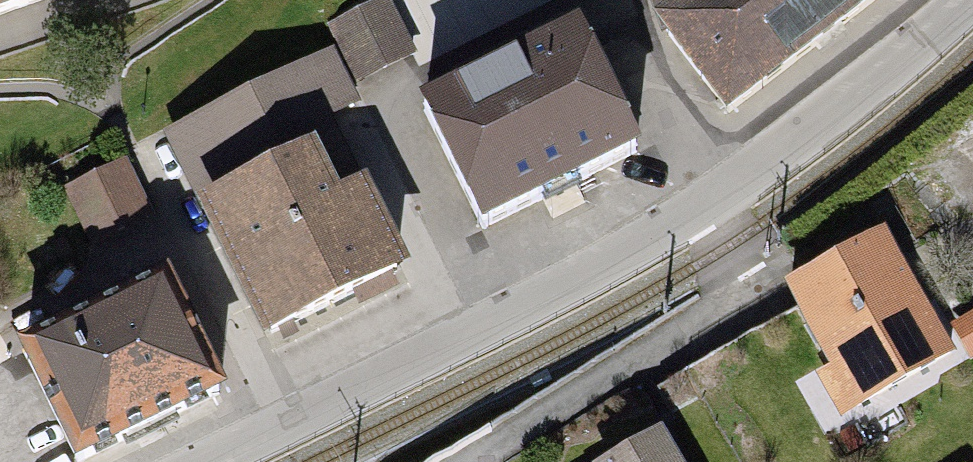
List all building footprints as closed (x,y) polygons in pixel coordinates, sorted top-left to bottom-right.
[(657,8),(668,0),(654,0),(657,8)] [(657,8),(729,107),(857,0),(668,0),(657,8)] [(641,153),(580,27),(428,100),(489,226),(641,153)] [(329,71),(169,149),(270,353),(292,343),(314,332),(400,290),(321,131),(351,116),(329,71)] [(132,177),(65,201),(85,256),(152,231),(132,177)] [(900,248),(793,300),(853,425),(961,373),(900,248)] [(220,383),(164,267),(21,335),(77,451),(220,383)]
